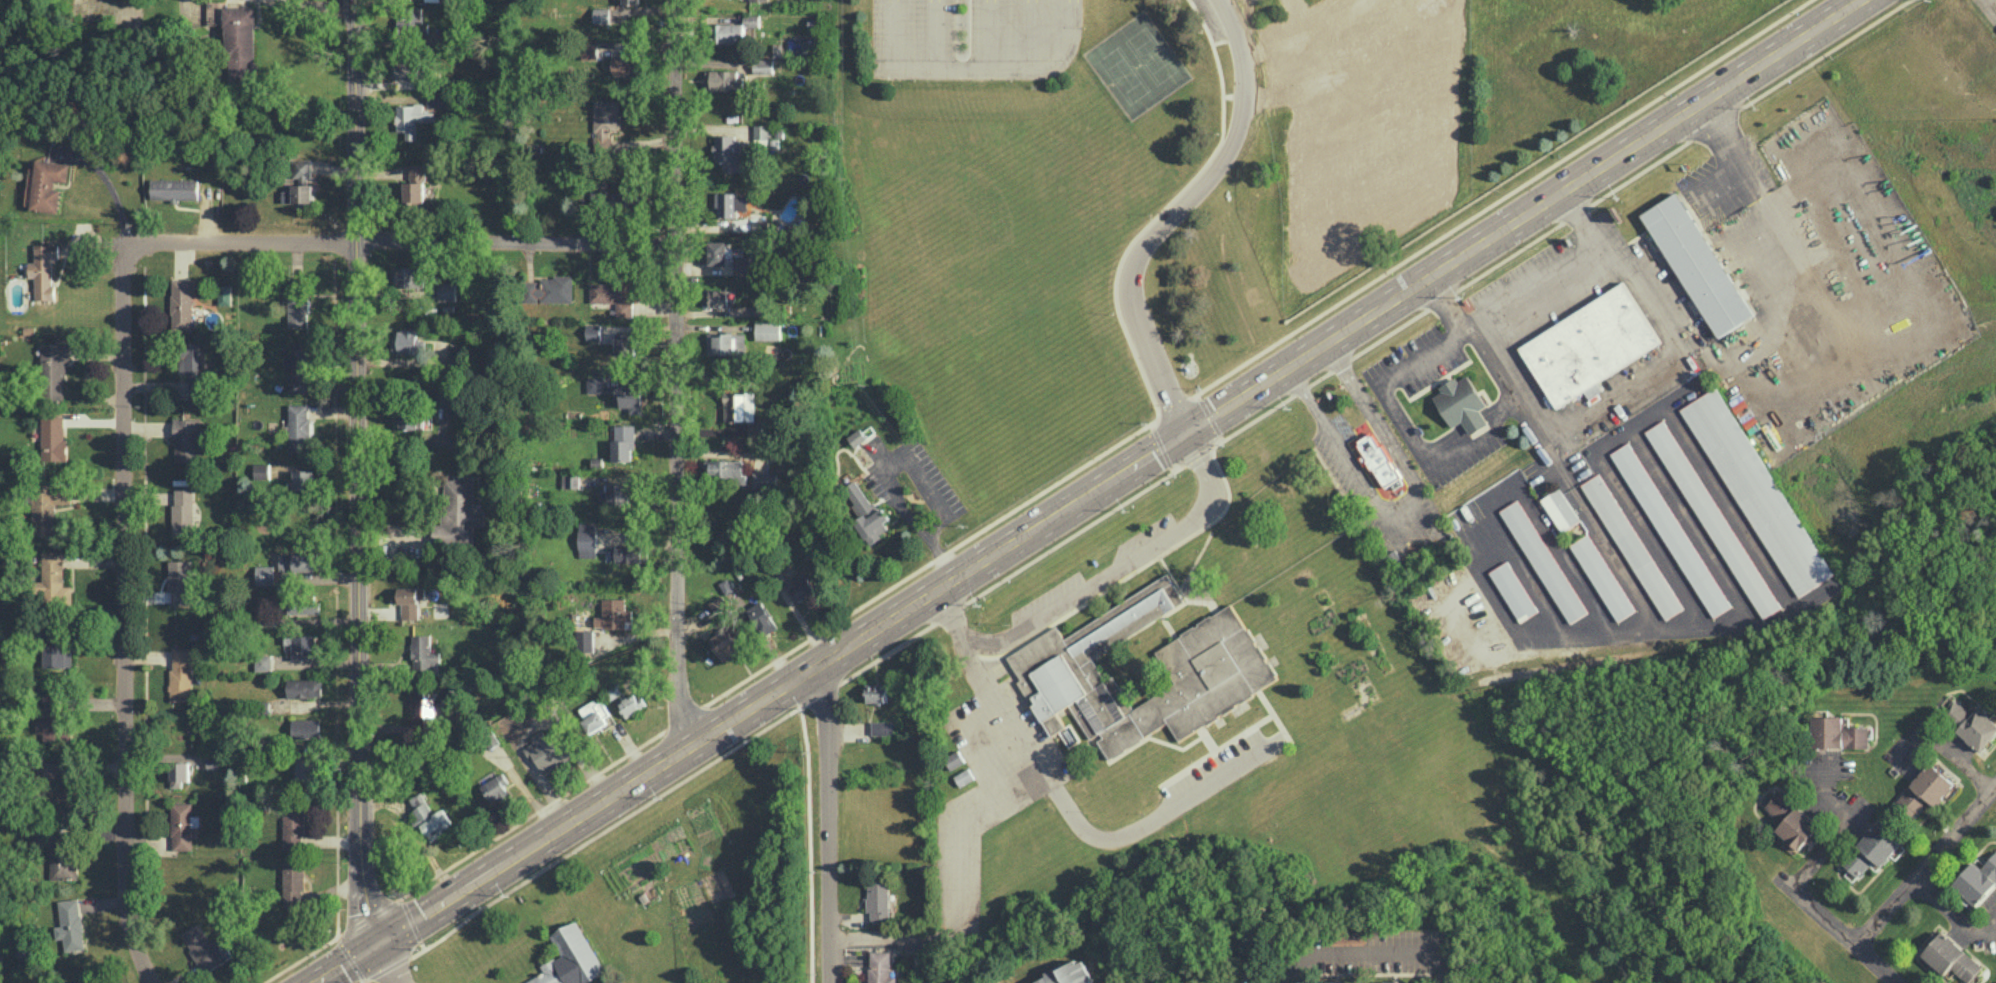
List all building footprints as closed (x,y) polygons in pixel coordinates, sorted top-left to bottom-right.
[(256,6),(225,6),(225,0),(207,0),(207,25),(228,25),(228,83),(256,83),(256,6)] [(609,7),(593,8),(594,23),(610,23),(609,7)] [(743,14),(743,26),(758,26),(758,15),(743,14)] [(398,36),(422,37),(422,16),(398,15),(398,36)] [(718,42),(743,42),(744,23),(719,23),(718,42)] [(597,58),(597,44),(582,44),(582,58),(597,58)] [(612,75),(640,75),(639,55),(612,56),(612,75)] [(772,73),(772,58),(753,58),(753,73),(772,73)] [(396,59),(395,78),(423,79),(424,60),(396,59)] [(741,70),(710,70),(710,89),(741,89),(741,70)] [(448,105),(448,93),(427,92),(426,104),(448,105)] [(618,99),(593,100),(594,151),(611,151),(610,131),(619,131),(618,99)] [(435,121),(435,111),(423,111),(423,104),(397,104),(397,131),(406,131),(406,139),(416,139),(416,121),(435,121)] [(753,137),(769,137),(769,124),(753,124),(753,137)] [(738,171),(738,134),(713,135),(713,162),(722,162),(722,171),(738,171)] [(282,188),(283,202),(313,202),(313,180),(312,180),(312,159),(295,159),(295,187),(282,188)] [(69,181),(70,163),(37,160),(32,209),(58,212),(61,189),(55,189),(55,180),(69,181)] [(425,201),(425,163),(409,163),(409,181),(404,181),(405,201),(425,201)] [(151,199),(198,200),(199,179),(152,178),(151,199)] [(590,205),(607,204),(607,179),(590,179),(590,205)] [(746,210),(747,192),(716,192),(715,217),(736,217),(736,210),(746,210)] [(1676,197),(1754,317),(1718,340),(1641,220),(1676,197)] [(708,265),(726,265),(726,240),(708,241),(708,265)] [(36,300),(54,300),(54,259),(59,259),(59,243),(35,244),(35,261),(29,261),(30,277),(35,277),(36,300)] [(753,274),(753,257),(734,256),(733,274),(753,274)] [(423,288),(424,266),(395,265),(394,287),(423,288)] [(572,302),(572,276),(539,276),(539,281),(526,281),(525,301),(538,301),(572,302)] [(172,330),(192,329),(192,279),(171,279),(172,330)] [(456,300),(455,280),(439,280),(439,300),(456,300)] [(289,328),(309,327),(307,282),(287,282),(289,328)] [(589,283),(590,302),(615,301),(615,316),(634,316),(633,282),(589,283)] [(1518,352),(1622,285),(1659,343),(1556,410),(1518,352)] [(703,306),(727,306),(728,290),(704,289),(703,306)] [(779,339),(779,322),(754,322),(754,339),(779,339)] [(586,341),(600,340),(600,324),(585,324),(586,341)] [(417,328),(398,328),(398,353),(425,354),(425,340),(417,340),(417,328)] [(614,354),(634,355),(635,333),(615,332),(614,354)] [(713,353),(744,354),(745,334),(714,333),(713,353)] [(291,392),(310,392),(309,341),(290,341),(291,392)] [(42,343),(42,400),(67,400),(67,343),(42,343)] [(1461,424),(1452,430),(1433,400),(1442,394),(1439,390),(1456,379),(1459,383),(1465,379),(1485,408),(1478,413),(1487,427),(1470,438),(1461,424)] [(616,384),(616,406),(624,406),(624,412),(642,413),(642,384),(616,384)] [(1831,576),(1719,385),(1682,406),(1794,597),(1831,576)] [(723,421),(754,420),(754,390),(722,391),(723,421)] [(309,404),(288,404),(289,453),(310,453),(309,404)] [(64,438),(65,415),(43,415),(42,460),(68,460),(68,438),(64,438)] [(174,418),(175,460),(203,459),(203,442),(201,442),(200,417),(174,418)] [(1778,609),(1666,418),(1647,429),(1760,620),(1778,609)] [(746,421),(747,436),(762,435),(762,420),(746,421)] [(612,460),(633,460),(632,424),(612,424),(612,460)] [(846,436),(854,446),(866,438),(859,428),(846,436)] [(1710,618),(1729,608),(1630,440),(1612,451),(1710,618)] [(735,476),(735,485),(746,485),(746,473),(742,473),(742,460),(704,459),(704,476),(735,476)] [(253,478),(269,478),(269,463),(253,463),(253,478)] [(314,469),(294,470),(295,491),(315,491),(314,469)] [(776,472),(752,472),(752,488),(775,489),(776,472)] [(1682,609),(1600,472),(1582,483),(1663,620),(1682,609)] [(561,487),(579,487),(579,474),(561,473),(561,487)] [(473,476),(444,476),(444,517),(432,517),(432,543),(473,543),(473,525),(485,525),(484,509),(473,509),(473,476)] [(868,543),(890,529),(858,477),(843,486),(854,503),(851,505),(859,518),(854,521),(868,543)] [(627,482),(606,483),(607,506),(628,505),(627,482)] [(56,534),(55,503),(72,503),(72,484),(32,485),(34,535),(56,534)] [(1562,531),(1580,519),(1558,487),(1540,499),(1562,531)] [(173,489),(174,534),(195,533),(194,488),(173,489)] [(1586,613),(1519,498),(1501,508),(1568,624),(1586,613)] [(578,557),(596,556),(596,521),(578,521),(578,557)] [(1570,544),(1617,621),(1635,610),(1588,533),(1570,544)] [(615,547),(616,562),(641,561),(640,546),(615,547)] [(64,552),(43,552),(43,581),(35,581),(35,595),(47,595),(47,604),(64,604),(64,552)] [(279,570),(318,571),(318,553),(280,552),(279,570)] [(191,559),(170,559),(169,603),(191,603),(191,559)] [(1489,571),(1520,622),(1538,611),(1507,560),(1489,571)] [(274,565),(256,565),(256,584),(275,584),(274,565)] [(1278,680),(1232,603),(1154,650),(1174,683),(1132,708),(1112,676),(1105,680),(1092,658),(1185,602),(1168,573),(1143,588),(1147,594),(1067,643),(1057,625),(1006,655),(1020,679),(1018,681),(1050,735),(1065,727),(1056,712),(1070,704),(1090,739),(1099,733),(1102,737),(1098,740),(1109,759),(1169,723),(1178,739),(1278,680)] [(789,587),(796,601),(816,591),(810,577),(789,587)] [(718,583),(725,594),(733,589),(726,578),(718,583)] [(418,618),(417,598),(425,598),(424,587),(399,587),(400,619),(418,618)] [(594,615),(594,627),(631,627),(630,609),(625,609),(625,597),(601,598),(602,615),(594,615)] [(762,637),(778,627),(761,599),(746,609),(762,637)] [(288,614),(320,613),(320,602),(288,602),(288,614)] [(720,660),(740,652),(730,628),(710,636),(720,660)] [(593,630),(577,630),(577,652),(593,652),(593,630)] [(430,651),(430,634),(412,633),(411,669),(439,670),(439,651),(430,651)] [(45,667),(72,666),(72,643),(45,644),(45,667)] [(171,701),(192,700),(191,647),(170,647),(171,701)] [(255,670),(272,670),(272,655),(255,654),(255,670)] [(322,679),(288,678),(287,697),(321,697),(322,679)] [(887,702),(887,683),(865,683),(866,702),(887,702)] [(417,715),(436,715),(435,690),(417,691),(417,715)] [(644,705),(636,692),(617,703),(625,717),(644,705)] [(603,715),(608,712),(600,697),(577,709),(591,734),(608,724),(603,715)] [(1978,707),(1976,709),(1972,706),(1968,710),(1954,699),(1943,711),(1958,725),(1954,729),(1980,751),(1995,733),(1995,722),(1978,707)] [(44,740),(66,740),(67,705),(43,705),(43,718),(37,717),(36,733),(44,733),(44,740)] [(1868,748),(1868,726),(1843,726),(1843,716),(1812,715),(1811,747),(1868,748)] [(320,738),(320,718),(291,719),(292,738),(320,738)] [(872,734),(894,734),(893,720),(871,721),(872,734)] [(572,754),(555,726),(532,740),(533,742),(524,747),(540,773),(572,754)] [(963,762),(957,750),(944,758),(950,769),(963,762)] [(60,780),(60,807),(74,807),(74,786),(71,786),(71,761),(47,762),(47,780),(60,780)] [(297,761),(296,782),(315,783),(316,762),(297,761)] [(189,762),(171,762),(171,787),(182,787),(182,781),(189,781),(189,762)] [(1893,800),(1911,819),(1928,802),(1931,806),(1954,785),(1933,762),(1893,800)] [(959,785),(974,779),(969,768),(954,774),(959,785)] [(489,803),(510,793),(502,774),(480,783),(489,803)] [(1794,854),(1818,825),(1777,791),(1764,807),(1782,822),(1775,830),(1787,840),(1783,845),(1794,854)] [(454,827),(444,808),(432,814),(421,792),(408,798),(419,820),(429,839),(454,827)] [(192,849),(191,802),(171,802),(172,850),(192,849)] [(283,849),(303,848),(303,808),(283,808),(283,849)] [(1841,862),(1858,877),(1869,864),(1876,870),(1904,839),(1880,818),(1841,862)] [(74,879),(74,849),(51,850),(51,879),(74,879)] [(1975,906),(1995,883),(1995,851),(1981,868),(1973,861),(1951,885),(1975,906)] [(303,861),(283,861),(283,905),(304,904),(303,861)] [(890,882),(868,881),(868,919),(889,919),(890,882)] [(61,925),(54,926),(56,939),(63,938),(65,951),(85,948),(78,898),(58,901),(61,925)] [(604,974),(579,920),(550,933),(561,956),(541,965),(545,973),(523,982),(583,982),(604,974)] [(180,934),(205,973),(225,960),(200,921),(180,934)] [(1968,982),(1983,966),(1943,930),(1921,954),(1945,975),(1951,968),(1968,982)] [(891,976),(891,951),(869,950),(868,982),(896,982),(896,976),(891,976)] [(1081,956),(1035,980),(1036,982),(1096,982),(1081,956)]
